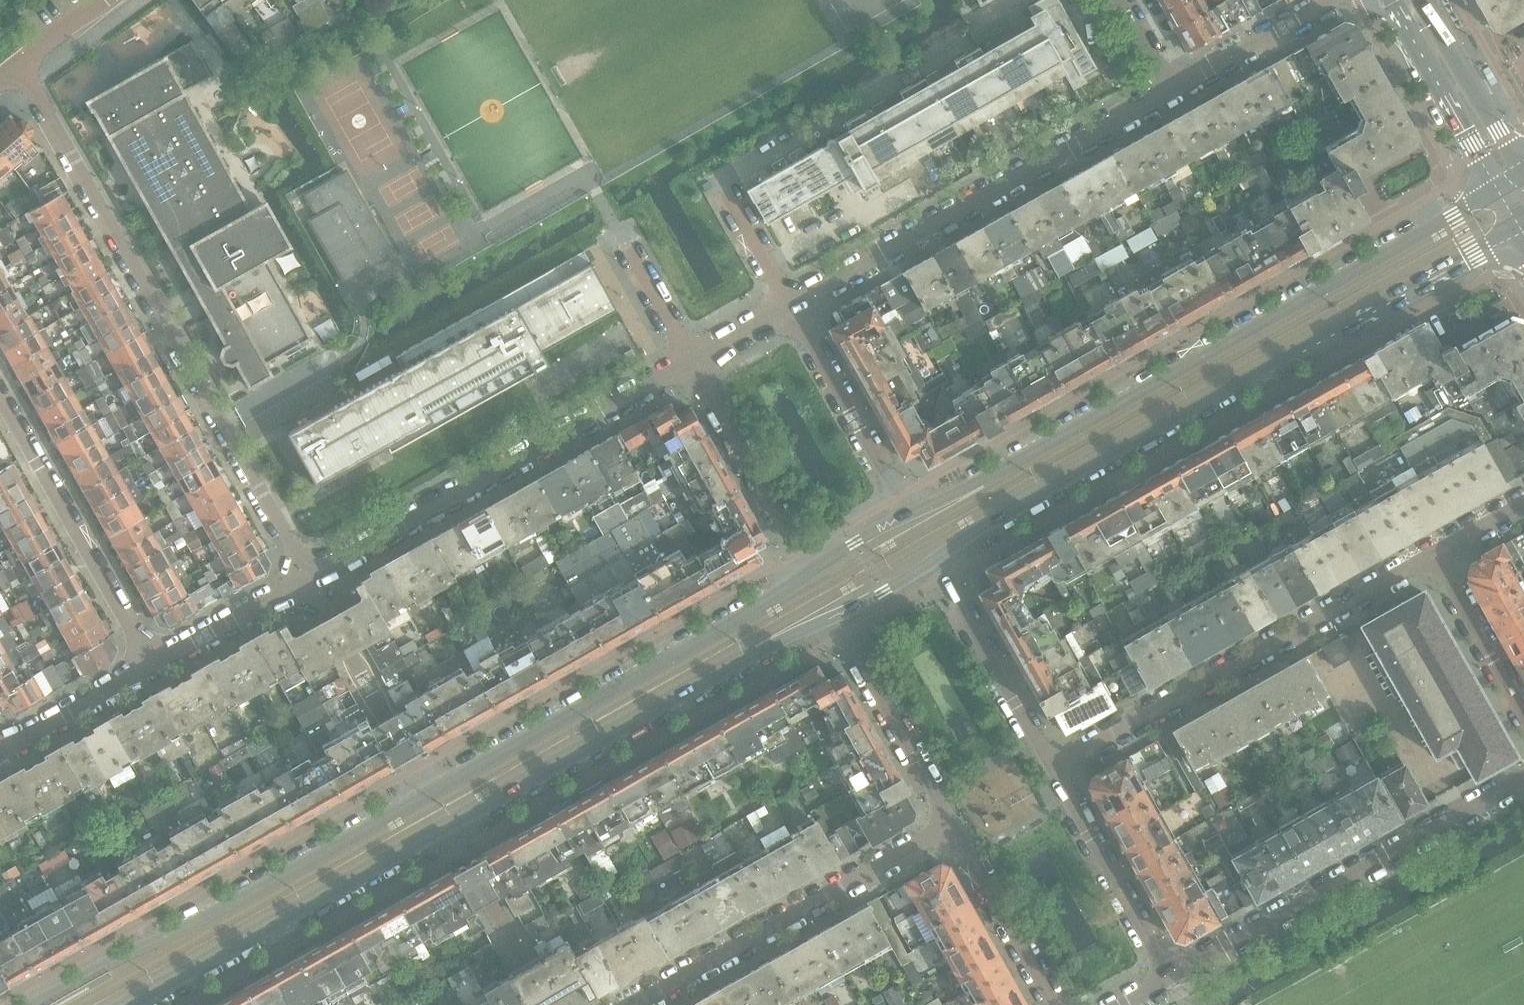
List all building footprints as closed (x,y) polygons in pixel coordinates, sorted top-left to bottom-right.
[(220,0),(193,0),(199,9),(205,18),(223,4),(220,0)] [(1027,5),(1033,16),(1032,17),(1033,18),(1025,22),(1028,29),(984,54),(837,138),(746,188),(751,196),(765,221),(766,223),(844,179),(852,193),(862,188),(862,189),(903,166),(1045,86),(1065,74),(1070,82),(1096,68),(1058,0),(1035,0),(1027,5)] [(1164,10),(1182,0),(1159,0),(1164,10)] [(1201,0),(1182,0),(1164,10),(1175,30),(1207,12),(1201,0)] [(1251,17),(1241,0),(1228,0),(1215,7),(1215,8),(1207,12),(1175,30),(1177,33),(1176,34),(1187,53),(1228,29),(1221,16),(1228,12),(1233,20),(1241,16),(1244,20),(1250,16),(1250,17),(1251,17)] [(1254,0),(1241,0),(1251,17),(1260,11),(1254,0)] [(1523,14),(1523,0),(1476,0),(1490,26),(1499,28),(1523,14)] [(325,11),(320,2),(309,8),(314,17),(325,11)] [(314,17),(309,8),(298,14),(303,23),(314,17)] [(330,20),(325,11),(314,17),(319,26),(330,20)] [(319,26),(314,17),(303,23),(308,32),(319,26)] [(1381,77),(1365,48),(1353,27),(1343,24),(1305,45),(1330,91),(1333,90),(1339,101),(1348,96),(1381,77)] [(293,41),(288,32),(277,38),(282,47),(293,41)] [(282,47),(277,38),(266,44),(271,54),(282,47)] [(291,246),(266,201),(250,210),(183,91),(211,75),(191,41),(131,75),(132,77),(88,102),(226,346),(222,347),(220,356),(224,363),(232,365),(235,363),(249,388),(272,375),(265,363),(310,338),(266,260),(291,246)] [(1304,75),(1291,53),(1270,65),(1291,103),(1304,96),(1295,81),(1304,75)] [(254,63),(249,54),(238,60),(243,70),(254,63)] [(1239,133),(1291,103),(1270,65),(1218,95),(1239,133)] [(1372,166),(1411,144),(1414,134),(1381,77),(1348,96),(1361,119),(1338,132),(1344,142),(1322,154),(1323,156),(1300,168),(1310,185),(1338,233),(1365,218),(1350,192),(1360,186),(1354,176),(1372,166)] [(1186,162),(1239,133),(1218,95),(1165,125),(1186,162)] [(28,137),(32,134),(32,128),(27,122),(21,122),(17,125),(10,117),(0,125),(0,153),(13,167),(22,159),(24,161),(39,150),(28,137)] [(1135,191),(1156,179),(1163,192),(1163,197),(1167,204),(1152,212),(1142,195),(1138,197),(1149,214),(1148,215),(1153,223),(1178,209),(1187,205),(1169,172),(1186,162),(1165,125),(1114,153),(1135,191)] [(1290,145),(1282,131),(1273,136),(1281,150),(1290,145)] [(1231,163),(1223,148),(1215,153),(1224,168),(1231,163)] [(1267,159),(1262,150),(1251,156),(1256,165),(1267,159)] [(0,153),(0,183),(6,178),(4,175),(13,167),(0,153)] [(1135,191),(1114,153),(1061,183),(1082,221),(1100,211),(1112,234),(1114,233),(1120,243),(1134,235),(1123,216),(1116,220),(1108,207),(1135,191)] [(1230,181),(1219,163),(1213,166),(1223,185),(1230,181)] [(1243,190),(1268,176),(1261,164),(1236,179),(1243,190)] [(391,252),(373,221),(367,209),(345,171),(340,174),(304,194),(317,216),(310,220),(343,280),(391,252)] [(42,205),(60,195),(67,191),(60,178),(39,189),(37,185),(29,190),(42,205)] [(1030,250),(1082,221),(1061,183),(1009,212),(1030,250)] [(1338,233),(1310,185),(1285,199),(1276,183),(1264,189),(1272,205),(1268,208),(1275,219),(1260,228),(1270,248),(1277,244),(1287,262),(1338,233)] [(1204,196),(1201,191),(1193,195),(1196,200),(1204,196)] [(38,228),(69,210),(60,195),(42,205),(25,215),(29,223),(33,220),(38,228)] [(1232,220),(1223,205),(1216,209),(1225,224),(1232,220)] [(42,245),(78,225),(69,210),(38,228),(42,236),(38,238),(42,245)] [(1158,237),(1183,223),(1176,211),(1151,225),(1158,237)] [(1009,262),(1030,250),(1009,212),(957,242),(978,280),(995,270),(1001,275),(1006,283),(1011,280),(1022,299),(1039,290),(1049,284),(1039,267),(1021,277),(1019,274),(1016,276),(1009,262)] [(1227,230),(1219,216),(1211,220),(1219,234),(1227,230)] [(55,259),(87,241),(78,225),(42,245),(47,254),(51,252),(55,259)] [(0,231),(0,239),(4,246),(15,240),(7,227),(0,231)] [(1232,293),(1287,262),(1277,244),(1270,248),(1260,228),(1249,234),(1247,231),(1217,248),(1219,251),(1204,259),(1215,279),(1222,275),(1232,293)] [(1101,253),(1088,233),(1081,237),(1094,258),(1101,253)] [(60,277),(96,257),(87,241),(55,259),(59,267),(55,269),(60,277)] [(960,290),(978,280),(957,242),(905,271),(918,296),(926,309),(945,298),(949,305),(950,304),(954,312),(960,309),(970,326),(982,319),(968,295),(960,290)] [(1104,271),(1128,257),(1121,244),(1097,258),(1104,271)] [(24,257),(20,249),(8,256),(12,264),(24,257)] [(37,260),(32,253),(25,257),(29,264),(37,260)] [(73,290),(104,273),(96,257),(60,277),(64,285),(69,283),(73,290)] [(18,268),(27,262),(24,258),(16,263),(18,268)] [(1232,293),(1222,275),(1215,279),(1204,259),(1193,265),(1191,263),(1177,271),(1171,260),(1141,278),(1148,291),(1160,310),(1167,307),(1177,324),(1232,293)] [(1075,288),(1101,273),(1095,261),(1068,276),(1075,288)] [(337,405),(287,433),(288,434),(317,486),(387,447),(391,453),(492,396),(549,364),(542,352),(617,310),(591,263),(551,286),(544,273),(395,356),(402,369),(337,405)] [(5,267),(0,269),(0,291),(10,285),(6,277),(10,275),(5,267)] [(881,317),(876,309),(888,302),(893,310),(918,296),(905,271),(837,309),(844,322),(830,329),(837,342),(876,320),(881,317)] [(82,306),(113,288),(104,273),(73,290),(77,298),(69,303),(74,311),(82,306)] [(49,283),(45,275),(38,279),(42,287),(49,283)] [(41,288),(38,282),(29,287),(32,293),(41,288)] [(54,289),(50,283),(42,288),(46,294),(54,289)] [(406,294),(400,283),(381,294),(387,304),(406,294)] [(23,298),(18,291),(15,293),(10,285),(0,291),(0,311),(23,298)] [(91,322),(122,304),(113,288),(82,306),(91,322)] [(1026,306),(1043,297),(1039,290),(1022,299),(1026,306)] [(1118,357),(1177,324),(1167,307),(1160,310),(1148,291),(1138,296),(1135,291),(1104,308),(1107,313),(1089,323),(1101,344),(1108,339),(1118,357)] [(23,298),(0,311),(0,331),(28,316),(24,309),(27,307),(23,298)] [(99,337),(131,320),(122,304),(91,322),(84,326),(80,328),(89,344),(99,337)] [(990,333),(1021,316),(1015,305),(984,322),(990,333)] [(944,340),(968,327),(962,315),(956,318),(957,319),(938,330),(944,340)] [(1059,325),(1053,315),(1046,320),(1051,329),(1059,325)] [(44,328),(40,320),(33,325),(28,316),(0,331),(0,340),(5,349),(44,328)] [(108,353),(139,335),(131,320),(99,337),(108,353)] [(883,377),(902,367),(897,358),(902,355),(886,327),(881,330),(876,320),(837,342),(866,394),(886,383),(883,377)] [(987,331),(981,321),(964,331),(970,341),(987,331)] [(1521,325),(1511,322),(1455,354),(1449,343),(1438,349),(1424,323),(1395,340),(1417,380),(1434,409),(1448,400),(1451,405),(1461,408),(1469,403),(1474,412),(1481,414),(1485,420),(1497,414),(1493,407),(1489,409),(1488,408),(1493,404),(1496,374),(1508,378),(1521,400),(1523,398),(1523,330),(1521,325)] [(1055,393),(1118,357),(1108,339),(1101,344),(1089,323),(1081,328),(1078,323),(1063,331),(1048,340),(1051,345),(1040,351),(1052,371),(1045,375),(1055,393)] [(52,343),(44,328),(5,349),(14,364),(46,347),(52,343)] [(1005,341),(1000,332),(991,337),(997,347),(1005,341)] [(117,368),(148,350),(139,335),(108,353),(117,368)] [(1388,396),(1417,380),(1395,340),(1339,371),(1361,411),(1369,424),(1395,409),(1388,396)] [(76,349),(72,342),(65,346),(69,353),(76,349)] [(23,380),(53,364),(61,359),(56,351),(50,355),(46,347),(14,364),(23,380)] [(92,361),(84,347),(77,351),(85,365),(91,362),(92,361)] [(125,384),(157,366),(148,350),(117,368),(125,384)] [(1055,393),(1045,375),(1052,371),(1040,351),(1024,360),(1021,355),(992,372),(995,376),(982,383),(984,385),(978,389),(988,408),(995,404),(1005,421),(1055,393)] [(31,396),(63,378),(59,372),(66,368),(61,359),(53,364),(23,380),(31,396)] [(104,376),(95,361),(86,366),(94,382),(104,376)] [(134,399),(166,381),(157,366),(125,384),(134,399)] [(915,399),(909,388),(912,385),(902,367),(883,377),(886,383),(866,394),(903,458),(918,449),(927,427),(920,425),(908,402),(915,399)] [(346,377),(342,371),(336,374),(340,381),(346,377)] [(1306,442),(1361,411),(1339,371),(1283,402),(1306,442)] [(40,411),(72,394),(63,378),(31,396),(40,411)] [(111,393),(103,378),(95,382),(103,397),(109,393),(111,393)] [(143,414),(174,396),(166,381),(134,399),(143,414)] [(99,391),(94,383),(84,389),(89,397),(99,391)] [(927,465),(1005,421),(995,404),(988,408),(978,389),(963,397),(964,398),(954,404),(958,412),(933,426),(934,427),(931,428),(927,427),(918,449),(927,465)] [(118,409),(110,394),(109,393),(103,397),(104,398),(112,412),(118,409)] [(49,427),(81,410),(72,394),(40,411),(49,427)] [(152,430),(183,413),(174,396),(143,414),(152,430)] [(112,412),(104,398),(103,397),(95,401),(104,417),(112,412)] [(1521,400),(1519,401),(1512,405),(1523,425),(1523,398),(1521,400)] [(1251,473),(1306,442),(1283,402),(1228,433),(1251,473)] [(705,433),(691,408),(679,415),(679,417),(675,416),(675,414),(670,404),(645,418),(667,454),(667,455),(705,433)] [(1421,416),(1415,407),(1403,414),(1409,424),(1421,416)] [(128,425),(119,409),(119,408),(118,409),(112,412),(112,413),(116,420),(121,429),(121,428),(128,425)] [(932,414),(929,408),(922,413),(925,418),(932,414)] [(1460,423),(1463,413),(1448,408),(1437,414),(1442,423),(1449,419),(1460,423)] [(58,442),(97,420),(93,413),(85,417),(81,410),(49,427),(58,442)] [(160,445),(192,428),(183,413),(152,430),(151,431),(160,445)] [(1484,428),(1479,418),(1463,413),(1460,423),(1472,426),(1475,433),(1484,428)] [(1400,448),(1442,423),(1437,414),(1389,441),(1387,438),(1379,442),(1386,455),(1400,448)] [(667,454),(645,418),(630,427),(640,445),(649,440),(660,458),(667,454)] [(1483,446),(1475,433),(1472,426),(1460,423),(1449,419),(1442,423),(1400,448),(1412,469),(1441,520),(1505,484),(1483,446)] [(97,442),(99,441),(95,434),(102,430),(97,420),(58,442),(66,457),(96,441),(97,442)] [(138,439),(130,425),(129,424),(128,425),(121,428),(130,444),(137,440),(138,439)] [(640,445),(630,427),(615,435),(625,454),(640,445)] [(169,461),(201,443),(192,428),(160,445),(169,461)] [(1492,441),(1484,428),(1475,433),(1483,446),(1492,441)] [(736,489),(720,461),(705,433),(667,455),(684,482),(663,494),(660,488),(648,495),(655,507),(665,500),(666,502),(675,496),(676,497),(682,493),(694,515),(699,512),(702,515),(712,509),(709,504),(736,489)] [(1234,483),(1251,473),(1228,433),(1172,465),(1194,506),(1195,505),(1223,489),(1229,500),(1240,494),(1234,483)] [(1516,441),(1511,433),(1499,439),(1504,448),(1516,441)] [(638,476),(625,454),(615,435),(588,450),(609,488),(611,491),(638,476)] [(1518,476),(1503,449),(1497,438),(1492,441),(1483,446),(1505,484),(1518,476)] [(145,455),(137,440),(130,444),(135,453),(138,459),(145,455)] [(75,473),(105,457),(105,458),(108,456),(99,441),(97,442),(96,441),(66,457),(75,473)] [(178,477),(210,459),(201,443),(169,461),(178,477)] [(84,488),(113,472),(114,473),(117,471),(112,463),(124,456),(125,458),(135,453),(130,444),(108,456),(105,458),(105,457),(75,473),(84,488)] [(557,517),(606,489),(609,488),(588,450),(536,479),(557,517)] [(1357,471),(1350,458),(1343,461),(1350,475),(1357,471)] [(187,493),(219,475),(210,459),(178,477),(187,493)] [(155,470),(150,462),(143,466),(147,474),(155,470)] [(0,469),(0,492),(20,481),(10,464),(7,466),(0,469)] [(1194,506),(1172,465),(1116,496),(1139,537),(1167,521),(1174,533),(1201,517),(1195,505),(1194,506)] [(92,504),(122,487),(123,489),(134,482),(126,467),(117,472),(117,471),(114,473),(113,472),(84,488),(92,504)] [(1341,481),(1332,467),(1322,473),(1331,487),(1341,481)] [(1441,520),(1412,469),(1368,493),(1397,544),(1441,520)] [(162,481),(156,471),(148,475),(148,476),(152,483),(156,490),(163,486),(160,482),(162,481)] [(1397,544),(1368,493),(1357,474),(1343,482),(1353,501),(1347,505),(1336,485),(1319,495),(1329,515),(1327,516),(1326,516),(1355,568),(1397,544)] [(196,509),(228,491),(219,475),(187,493),(196,509)] [(536,540),(531,531),(557,517),(536,479),(485,508),(506,546),(510,554),(529,543),(534,559),(520,567),(526,578),(549,565),(548,563),(549,562),(536,540)] [(20,481),(0,492),(0,513),(29,498),(20,481)] [(101,519),(134,502),(134,503),(143,498),(134,482),(123,489),(122,487),(92,504),(101,519)] [(165,506),(172,502),(163,487),(156,491),(165,506)] [(714,585),(757,561),(750,549),(753,547),(751,544),(763,537),(736,489),(709,504),(712,509),(724,533),(723,538),(720,545),(699,558),(714,585)] [(205,524),(236,506),(228,491),(196,509),(199,515),(205,524)] [(1143,545),(1139,537),(1116,496),(1061,527),(1084,568),(1111,553),(1116,561),(1143,545)] [(1355,568),(1326,516),(1327,516),(1316,497),(1298,508),(1309,526),(1306,528),(1310,535),(1291,545),(1316,590),(1355,568)] [(38,514),(29,498),(0,513),(0,520),(1,522),(0,523),(0,531),(5,529),(6,532),(38,514)] [(182,517),(173,501),(172,502),(165,506),(174,522),(181,518),(182,517)] [(111,536),(143,518),(150,514),(146,507),(139,511),(134,503),(134,502),(101,519),(111,536)] [(642,512),(642,510),(638,503),(623,511),(628,520),(642,512)] [(214,539),(245,522),(236,506),(205,524),(214,539)] [(453,575),(506,546),(485,508),(432,538),(453,575)] [(1274,519),(1268,508),(1257,514),(1263,525),(1274,519)] [(699,558),(695,551),(693,552),(689,543),(678,549),(668,530),(662,534),(650,513),(641,519),(647,530),(632,539),(639,552),(635,554),(645,570),(636,575),(659,616),(714,585),(699,558)] [(14,545),(46,527),(38,514),(6,532),(14,545)] [(171,521),(168,515),(162,518),(166,524),(171,521)] [(119,551),(152,533),(143,518),(111,536),(119,551)] [(189,533),(181,518),(174,522),(179,531),(182,536),(189,533)] [(695,532),(688,519),(679,524),(686,536),(695,532)] [(223,555),(254,537),(245,522),(214,539),(219,549),(213,552),(217,559),(223,555)] [(23,561),(55,543),(46,527),(14,545),(20,555),(1,565),(4,571),(23,561)] [(1084,568),(1061,527),(986,569),(995,585),(1016,591),(1017,586),(1036,575),(1040,580),(1050,575),(1064,600),(1067,604),(1072,600),(1058,579),(1062,577),(1063,580),(1084,568)] [(1267,534),(1263,527),(1256,531),(1259,538),(1267,534)] [(128,566),(168,546),(183,537),(182,536),(179,531),(164,540),(158,530),(152,533),(119,551),(128,566)] [(201,546),(192,531),(183,537),(191,552),(200,546),(201,546)] [(557,558),(544,535),(536,540),(549,562),(557,558)] [(232,571),(263,554),(254,537),(223,555),(232,569),(232,571)] [(587,544),(583,537),(573,543),(577,550),(587,544)] [(186,545),(182,538),(174,542),(179,550),(186,545)] [(453,575),(432,538),(384,565),(406,602),(414,598),(418,602),(421,609),(435,601),(432,595),(449,585),(446,579),(453,575)] [(32,577),(64,559),(55,543),(23,561),(32,577)] [(1509,560),(1513,558),(1505,544),(1486,554),(1488,556),(1475,563),(1472,574),(1475,579),(1473,580),(1475,584),(1494,618),(1523,602),(1523,586),(1509,560)] [(659,616),(636,575),(625,556),(618,545),(563,576),(580,607),(581,606),(604,647),(659,616)] [(1316,590),(1291,545),(1246,570),(1272,615),(1316,590)] [(137,582),(170,564),(165,557),(172,553),(168,546),(128,566),(137,582)] [(217,600),(261,575),(261,574),(265,572),(268,562),(263,554),(232,571),(232,569),(230,570),(230,571),(229,572),(233,580),(212,591),(217,600)] [(41,592),(73,575),(64,559),(32,577),(33,577),(24,583),(32,597),(41,592)] [(146,598),(199,568),(198,567),(186,574),(178,559),(170,564),(137,582),(146,598)] [(1227,573),(1220,561),(1216,564),(1223,575),(1227,573)] [(1125,577),(1116,563),(1109,567),(1117,581),(1125,577)] [(1223,575),(1216,564),(1211,566),(1218,578),(1223,575)] [(392,633),(385,620),(401,612),(398,607),(406,602),(384,565),(372,572),(374,575),(357,585),(357,584),(355,585),(363,599),(363,600),(345,610),(365,644),(379,671),(410,654),(415,651),(410,644),(400,650),(390,634),(392,633)] [(1155,567),(1128,582),(1136,594),(1162,579),(1155,567)] [(20,584),(11,568),(4,573),(11,586),(12,588),(20,584)] [(155,614),(188,596),(180,582),(200,570),(199,568),(146,598),(155,614)] [(1272,615),(1246,570),(1206,593),(1232,638),(1272,615)] [(4,573),(3,571),(0,572),(0,582),(4,589),(6,588),(11,586),(4,573)] [(209,571),(203,574),(205,576),(209,583),(218,579),(215,574),(213,572),(209,571)] [(50,608),(82,590),(73,575),(41,592),(50,608)] [(205,576),(197,580),(201,588),(208,584),(209,583),(205,576)] [(217,600),(212,591),(208,584),(201,588),(188,596),(155,614),(160,623),(170,625),(174,623),(174,624),(217,600)] [(1029,619),(1019,603),(1013,601),(1016,591),(995,585),(979,594),(1018,663),(1058,641),(1051,629),(1047,630),(1042,621),(1039,623),(1037,620),(1031,618),(1029,619)] [(1185,596),(1179,585),(1175,587),(1180,598),(1185,596)] [(20,603),(19,600),(12,588),(11,586),(6,588),(16,605),(17,605),(20,603)] [(493,586),(468,601),(472,608),(472,609),(476,615),(501,600),(495,591),(493,586)] [(1180,598),(1175,587),(1170,590),(1176,601),(1180,598)] [(1135,595),(1131,588),(1124,592),(1128,599),(1135,595)] [(59,623),(90,605),(82,590),(50,608),(39,614),(48,629),(59,623)] [(1476,688),(1452,646),(1453,646),(1450,640),(1449,641),(1431,608),(1432,607),(1428,601),(1427,601),(1421,591),(1363,624),(1360,625),(1361,626),(1374,650),(1368,653),(1392,695),(1397,692),(1433,756),(1437,754),(1436,752),(1445,746),(1457,767),(1463,763),(1472,778),(1477,775),(1513,754),(1501,734),(1502,733),(1499,726),(1497,727),(1479,694),(1480,693),(1477,688),(1476,688)] [(1232,638),(1206,593),(1163,617),(1190,662),(1232,638)] [(448,605),(443,597),(435,601),(441,610),(448,605)] [(30,611),(24,602),(21,604),(21,603),(20,603),(17,605),(23,615),(30,611)] [(1107,611),(1102,602),(1088,610),(1093,618),(1107,611)] [(1494,618),(1522,668),(1523,667),(1523,602),(1494,618)] [(68,639),(99,621),(90,605),(59,623),(68,639)] [(581,606),(580,607),(527,637),(549,678),(604,647),(581,606)] [(1190,662),(1163,617),(1162,618),(1158,610),(1142,619),(1137,609),(1133,611),(1139,622),(1143,629),(1121,641),(1147,686),(1190,662)] [(349,653),(365,644),(345,610),(330,618),(294,639),(293,639),(286,626),(286,625),(286,624),(268,635),(266,632),(254,639),(275,676),(285,670),(288,675),(302,668),(308,678),(316,673),(333,662),(349,653)] [(1139,622),(1133,611),(1128,614),(1134,624),(1139,622)] [(77,655),(108,637),(99,621),(68,639),(77,655)] [(31,637),(28,632),(22,622),(16,626),(20,632),(12,636),(17,645),(31,637)] [(44,632),(40,625),(28,632),(31,637),(32,640),(41,634),(44,632)] [(1116,637),(1112,629),(1101,635),(1106,643),(1116,637)] [(441,637),(437,630),(425,636),(429,644),(441,637)] [(15,646),(10,637),(6,639),(3,633),(0,634),(0,654),(3,653),(15,646)] [(112,658),(115,649),(108,637),(77,655),(75,655),(86,674),(106,662),(106,661),(112,658)] [(496,709),(549,678),(527,637),(499,653),(497,649),(480,659),(479,657),(470,663),(474,669),(496,709)] [(1350,658),(1339,638),(1321,647),(1333,668),(1350,658)] [(270,686),(267,680),(275,676),(254,639),(241,646),(243,649),(234,654),(219,662),(217,659),(205,666),(226,703),(235,699),(240,708),(254,700),(252,696),(270,686)] [(1089,688),(1075,663),(1061,639),(1058,641),(1018,663),(1046,712),(1051,709),(1089,688)] [(1147,686),(1121,641),(1120,642),(1122,645),(1132,663),(1130,664),(1124,653),(1112,660),(1118,671),(1117,671),(1121,678),(1114,683),(1123,699),(1147,686)] [(27,661),(40,653),(37,648),(24,656),(27,661)] [(496,709),(474,669),(470,663),(463,651),(438,665),(446,678),(422,692),(447,736),(496,709)] [(12,668),(3,653),(0,654),(0,674),(12,668)] [(1275,723),(1327,694),(1305,656),(1253,685),(1275,723)] [(65,685),(55,667),(54,665),(53,663),(47,666),(48,667),(41,671),(54,692),(65,685)] [(73,680),(63,663),(55,667),(65,685),(73,680)] [(217,708),(226,703),(205,666),(193,673),(195,676),(170,690),(169,687),(156,694),(178,731),(186,726),(189,731),(205,722),(209,729),(224,721),(217,708)] [(863,714),(840,673),(828,680),(827,682),(822,680),(823,678),(816,666),(773,690),(793,727),(806,720),(810,722),(820,741),(829,736),(828,734),(863,714)] [(17,688),(15,684),(29,676),(26,670),(19,673),(16,675),(12,668),(0,674),(0,708),(10,703),(13,700),(9,693),(17,688)] [(45,696),(33,674),(29,676),(15,684),(17,688),(9,693),(13,700),(10,703),(15,713),(45,696)] [(338,696),(348,690),(342,679),(318,693),(323,703),(338,696)] [(1080,724),(1112,706),(1099,683),(1089,688),(1051,709),(1054,715),(1055,714),(1064,730),(1079,722),(1080,724)] [(447,736),(422,692),(413,697),(406,684),(391,692),(401,710),(386,719),(371,727),(392,765),(408,757),(423,748),(423,749),(447,736)] [(1224,752),(1275,723),(1253,685),(1198,717),(1211,740),(1216,737),(1224,752)] [(805,748),(793,727),(773,690),(661,753),(684,794),(766,748),(775,764),(805,748)] [(298,717),(323,703),(318,693),(315,694),(311,696),(292,707),(298,717)] [(169,735),(178,731),(156,694),(144,700),(146,703),(122,717),(120,714),(108,721),(129,758),(138,753),(141,758),(172,740),(169,735)] [(392,765),(371,727),(357,704),(346,710),(338,696),(323,703),(328,712),(302,725),(305,731),(319,757),(341,796),(393,767),(392,765)] [(302,725),(328,712),(323,703),(298,717),(302,725)] [(286,723),(281,714),(268,721),(274,730),(286,723)] [(879,741),(863,714),(828,734),(829,736),(828,739),(831,744),(827,746),(837,764),(879,741)] [(1224,752),(1216,737),(1211,740),(1198,717),(1172,731),(1184,753),(1186,757),(1189,761),(1191,764),(1193,768),(1193,769),(1224,752)] [(121,763),(129,758),(108,721),(95,728),(97,731),(73,744),(71,741),(59,748),(80,786),(90,780),(92,785),(124,768),(121,763)] [(274,730),(268,721),(255,728),(261,738),(274,730)] [(1173,759),(1175,758),(1184,753),(1172,731),(1161,737),(1173,759)] [(1334,743),(1328,733),(1316,741),(1322,751),(1334,743)] [(225,759),(245,747),(250,744),(246,736),(221,751),(225,759)] [(906,790),(879,741),(837,764),(865,813),(901,792),(906,790)] [(1361,758),(1351,741),(1333,751),(1343,768),(1361,758)] [(262,751),(257,742),(247,747),(252,757),(262,751)] [(224,771),(251,756),(245,747),(225,759),(219,762),(224,771)] [(79,802),(72,790),(80,786),(59,748),(47,755),(49,758),(37,765),(24,772),(23,769),(10,776),(31,813),(41,808),(43,813),(46,819),(58,813),(64,824),(68,821),(74,832),(80,829),(74,818),(73,819),(67,809),(79,802)] [(1301,766),(1318,757),(1313,748),(1296,758),(1301,766)] [(1336,766),(1328,752),(1306,765),(1313,778),(1336,766)] [(655,810),(684,794),(661,753),(605,785),(629,825),(655,810)] [(1184,753),(1175,758),(1178,762),(1186,757),(1184,753)] [(341,796),(319,757),(310,762),(307,756),(273,776),(276,781),(267,786),(289,825),(341,796)] [(1159,761),(1142,771),(1147,779),(1149,782),(1159,777),(1173,769),(1166,757),(1159,761)] [(1186,757),(1178,762),(1180,766),(1189,761),(1186,757)] [(1156,814),(1125,758),(1098,773),(1099,774),(1094,776),(1090,789),(1093,794),(1092,795),(1116,836),(1156,814)] [(195,774),(187,761),(169,771),(172,778),(177,785),(195,774)] [(1189,761),(1180,766),(1182,769),(1191,764),(1189,761)] [(223,772),(219,764),(208,770),(213,778),(223,772)] [(1191,764),(1182,769),(1184,773),(1193,768),(1191,764)] [(1426,804),(1404,765),(1380,779),(1402,817),(1426,804)] [(152,799),(177,785),(172,778),(152,789),(139,766),(134,768),(152,799)] [(1288,790),(1310,777),(1303,766),(1281,779),(1288,790)] [(1193,768),(1184,773),(1186,777),(1195,772),(1193,769),(1193,768)] [(1271,769),(1263,773),(1270,784),(1278,781),(1271,769)] [(1195,772),(1186,777),(1188,781),(1197,776),(1195,772)] [(1219,772),(1204,780),(1211,794),(1225,787),(1226,786),(1219,772)] [(23,818),(31,813),(10,776),(0,782),(0,845),(8,841),(14,851),(24,846),(18,835),(29,829),(26,823),(23,818)] [(1197,776),(1188,781),(1191,785),(1199,780),(1197,776)] [(1398,819),(1374,778),(1328,804),(1352,846),(1398,819)] [(1199,780),(1191,785),(1193,788),(1202,783),(1199,780)] [(1202,783),(1193,788),(1195,792),(1204,787),(1202,783)] [(818,795),(812,784),(800,791),(807,802),(818,795)] [(629,825),(605,785),(578,800),(609,855),(637,840),(629,825)] [(183,799),(176,786),(168,791),(175,803),(183,799)] [(289,825),(267,786),(259,791),(256,786),(221,805),(224,810),(216,815),(238,854),(289,825)] [(1230,795),(1225,787),(1211,794),(1216,802),(1230,795)] [(910,817),(912,810),(901,792),(865,813),(859,816),(873,840),(898,826),(897,824),(910,817)] [(238,854),(216,815),(204,796),(179,810),(187,823),(185,824),(167,793),(143,807),(162,839),(164,844),(187,883),(238,854)] [(1230,795),(1216,802),(1219,808),(1233,801),(1230,795)] [(609,855),(578,800),(554,814),(576,853),(579,858),(587,854),(602,882),(619,872),(609,855)] [(1216,814),(1210,804),(1200,809),(1206,820),(1216,814)] [(1352,846),(1328,804),(1281,830),(1304,872),(1352,846)] [(768,813),(764,806),(756,811),(760,817),(768,813)] [(765,827),(755,812),(746,817),(756,833),(765,827)] [(576,853),(554,814),(503,842),(528,887),(570,863),(568,858),(576,853)] [(1186,866),(1156,814),(1116,836),(1145,889),(1186,866)] [(1228,828),(1221,815),(1211,822),(1218,834),(1228,828)] [(849,854),(835,830),(831,832),(822,816),(816,819),(816,818),(814,819),(835,859),(836,861),(849,854)] [(835,859),(814,819),(800,826),(802,830),(791,836),(811,874),(812,872),(814,873),(821,869),(822,867),(835,859)] [(702,838),(692,820),(670,833),(680,850),(702,838)] [(739,837),(732,826),(724,830),(731,842),(739,837)] [(138,842),(130,827),(122,831),(130,846),(138,842)] [(809,876),(810,873),(811,874),(791,836),(785,827),(761,841),(766,850),(742,864),(763,901),(763,900),(766,901),(773,897),(773,894),(800,879),(803,880),(809,876)] [(678,852),(665,830),(651,838),(664,860),(678,852)] [(1304,872),(1281,830),(1232,858),(1233,861),(1236,865),(1238,868),(1240,872),(1242,876),(1244,880),(1255,900),(1304,872)] [(1205,847),(1196,853),(1200,860),(1209,854),(1209,855),(1210,854),(1216,851),(1215,850),(1224,845),(1218,835),(1203,843),(1205,847)] [(711,849),(706,840),(699,844),(703,853),(711,849)] [(528,887),(503,842),(482,854),(483,855),(468,864),(453,873),(474,911),(489,902),(505,893),(528,934),(548,922),(528,887)] [(187,883),(164,844),(156,849),(153,844),(119,863),(122,868),(113,873),(135,912),(187,883)] [(1224,845),(1215,850),(1216,851),(1218,855),(1226,850),(1224,845)] [(38,864),(54,855),(50,849),(35,858),(38,864)] [(1226,850),(1218,855),(1220,858),(1229,854),(1226,850)] [(1229,854),(1220,858),(1222,862),(1231,857),(1229,854)] [(678,864),(674,857),(666,861),(670,868),(678,864)] [(1231,857),(1222,862),(1224,866),(1233,861),(1232,858),(1231,858),(1231,857)] [(1233,861),(1224,866),(1226,870),(1236,865),(1233,861)] [(761,903),(762,901),(763,901),(742,864),(717,877),(694,891),(714,928),(715,927),(718,928),(724,924),(725,921),(751,906),(754,907),(761,903)] [(968,902),(960,888),(949,869),(948,867),(939,865),(937,866),(937,865),(928,870),(927,869),(903,883),(934,938),(976,914),(969,902),(968,902)] [(1236,865),(1226,870),(1229,873),(1238,868),(1236,865)] [(1217,922),(1186,866),(1145,889),(1169,930),(1170,930),(1172,935),(1185,938),(1190,936),(1191,937),(1217,922)] [(6,881),(19,873),(16,868),(3,875),(6,881)] [(1238,868),(1229,873),(1231,877),(1240,872),(1238,868)] [(483,927),(474,911),(453,873),(452,871),(400,901),(422,939),(432,934),(434,939),(462,924),(470,938),(484,930),(482,927),(483,927)] [(82,942),(135,912),(113,873),(105,877),(102,872),(82,884),(68,892),(71,897),(62,902),(58,895),(57,896),(82,942)] [(656,883),(650,872),(643,875),(650,886),(656,883)] [(1240,872),(1231,877),(1233,881),(1242,876),(1240,872)] [(1210,889),(1225,881),(1221,873),(1206,881),(1210,889)] [(1242,876),(1233,881),(1235,885),(1244,880),(1242,876)] [(22,892),(13,878),(6,882),(0,885),(0,905),(22,892)] [(644,889),(637,879),(629,885),(635,895),(644,889)] [(1255,900),(1244,880),(1235,885),(1233,886),(1245,906),(1255,900)] [(1213,895),(1228,887),(1225,881),(1210,889),(1213,895)] [(592,893),(585,882),(574,888),(581,900),(592,893)] [(612,896),(607,888),(600,892),(605,900),(612,896)] [(637,901),(631,891),(621,898),(627,907),(637,901)] [(713,931),(713,928),(714,928),(694,891),(656,912),(644,918),(656,939),(665,955),(666,954),(669,955),(676,951),(677,949),(703,934),(706,934),(713,931)] [(57,896),(32,910),(22,892),(0,905),(0,909),(9,924),(34,969),(82,942),(57,896)] [(868,906),(879,925),(890,919),(878,897),(867,904),(868,906)] [(415,943),(422,939),(400,901),(349,929),(371,969),(379,964),(382,969),(417,949),(415,943)] [(839,971),(888,943),(867,906),(818,934),(839,971)] [(34,969),(9,924),(0,909),(0,988),(34,969)] [(896,924),(906,918),(903,913),(894,918),(896,924)] [(568,924),(562,914),(554,919),(559,928),(568,924)] [(664,956),(665,955),(656,939),(644,918),(642,914),(595,941),(619,984),(629,978),(630,974),(653,961),(656,962),(664,958),(664,956)] [(901,933),(918,923),(913,914),(906,918),(896,924),(896,925),(901,933)] [(999,956),(989,938),(982,927),(983,926),(976,914),(934,938),(964,992),(1006,968),(1000,956),(999,956)] [(890,919),(879,925),(882,931),(891,925),(890,919)] [(891,925),(882,931),(885,936),(894,931),(891,925)] [(365,977),(365,978),(362,973),(371,969),(349,929),(297,959),(323,1004),(356,1004),(354,1003),(347,989),(347,988),(352,997),(371,987),(365,977)] [(894,931),(885,936),(888,942),(898,937),(894,931)] [(790,999),(839,971),(818,934),(769,961),(790,999)] [(898,937),(888,942),(888,943),(891,948),(901,943),(898,937)] [(579,983),(587,999),(595,994),(572,953),(575,952),(572,946),(570,942),(553,952),(546,940),(535,946),(542,958),(536,961),(535,962),(526,967),(517,972),(516,973),(510,976),(486,989),(484,990),(478,994),(484,1004),(492,1001),(494,1004),(540,1004),(546,1002),(554,997),(556,996),(561,993),(579,983)] [(619,984),(595,941),(575,952),(572,953),(595,994),(606,988),(609,989),(619,984)] [(478,961),(496,951),(491,942),(472,953),(477,961),(478,961)] [(901,943),(891,948),(894,954),(904,948),(901,943)] [(904,948),(894,954),(898,959),(907,954),(904,948)] [(907,954),(898,959),(902,966),(912,961),(915,959),(911,952),(907,954)] [(297,959),(245,988),(255,1004),(323,1004),(297,959)] [(790,999),(769,961),(721,989),(730,1004),(779,1004),(790,999)] [(882,972),(877,961),(869,966),(875,976),(882,972)] [(912,961),(902,966),(909,978),(914,986),(923,980),(912,961)] [(451,986),(470,975),(471,982),(478,994),(484,990),(482,986),(469,966),(447,978),(451,986)] [(875,976),(869,966),(862,970),(867,980),(875,976)] [(1019,992),(1013,981),(1013,980),(1006,968),(964,992),(972,1004),(1026,1004),(1019,992)] [(426,999),(440,991),(436,983),(422,991),(426,999)] [(893,987),(882,993),(889,1004),(904,1004),(893,987)] [(245,988),(215,1004),(255,1004),(245,988)] [(721,989),(692,1004),(730,1004),(721,989)] [(831,1000),(825,990),(820,993),(826,1003),(831,1000)] [(820,993),(815,996),(820,1004),(823,1004),(826,1003),(820,993)] [(881,995),(873,1000),(875,1004),(886,1004),(881,995)] [(417,1004),(413,997),(410,998),(399,1004),(417,1004)]
